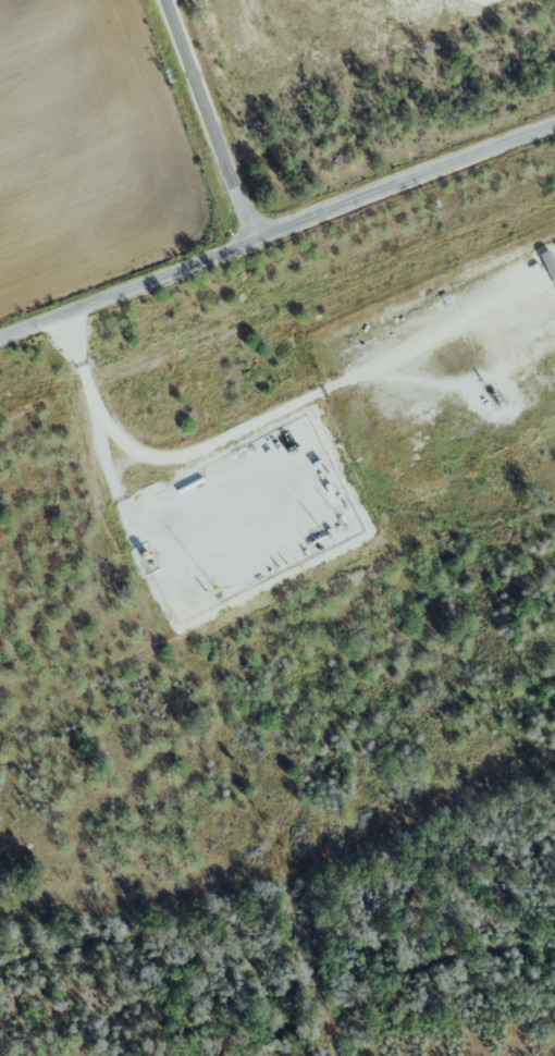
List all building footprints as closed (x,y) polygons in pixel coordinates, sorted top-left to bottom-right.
[(554,276),(554,259),(551,250),(539,255),(549,279),(554,276)]
